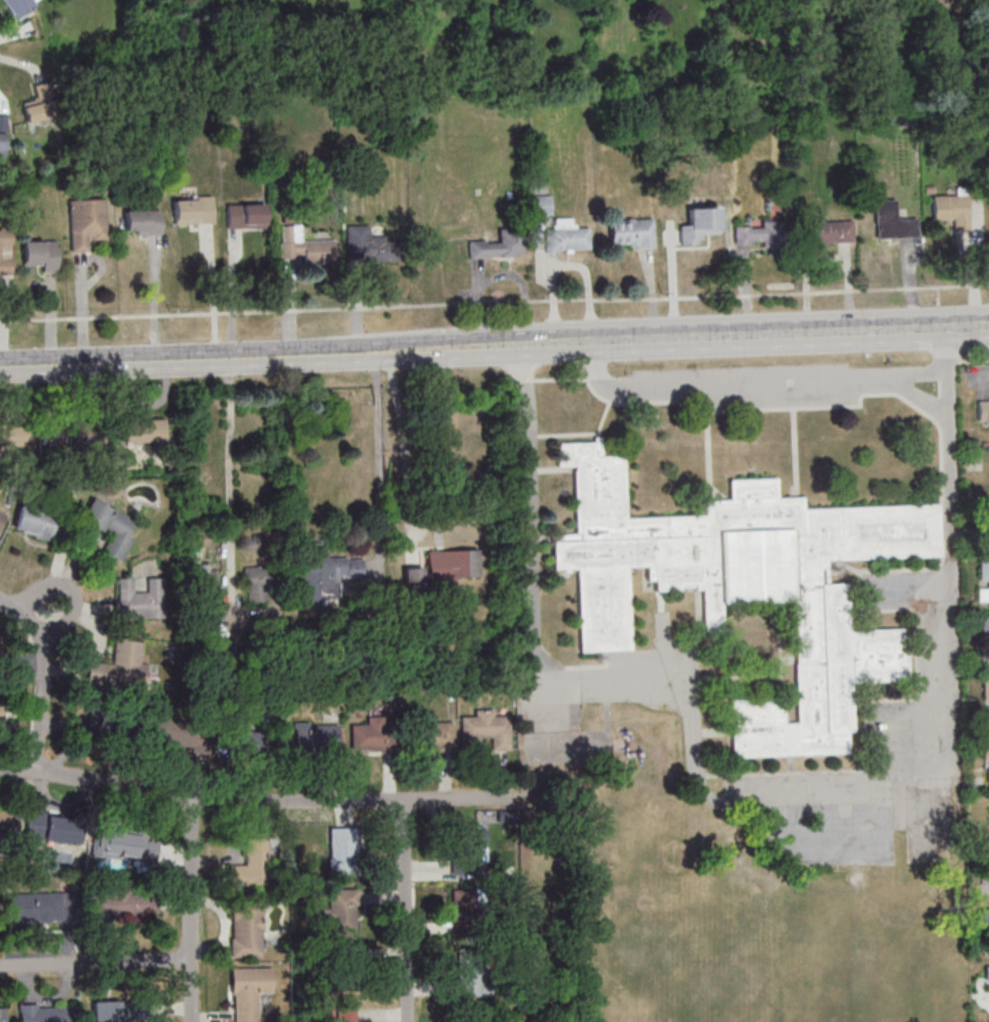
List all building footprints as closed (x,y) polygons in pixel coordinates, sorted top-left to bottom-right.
[(14,20),(41,0),(0,0),(14,20)] [(22,101),(27,123),(61,115),(56,93),(22,101)] [(968,230),(968,195),(932,195),(932,219),(951,219),(951,230),(968,230)] [(534,215),(552,215),(552,197),(534,197),(534,215)] [(173,200),(211,199),(212,223),(205,224),(174,224),(173,200)] [(68,201),(103,200),(105,240),(89,240),(89,238),(86,239),(86,251),(70,252),(68,201)] [(872,201),(893,200),(894,219),(915,218),(915,237),(875,239),(874,225),(873,225),(872,201)] [(225,206),(264,205),(264,229),(226,230),(225,206)] [(686,209),(717,208),(718,234),(700,235),(700,239),(695,239),(696,244),(678,245),(678,225),(687,225),(686,209)] [(123,212),(159,211),(160,234),(152,235),(135,235),(135,231),(124,232),(123,212)] [(608,221),(651,219),(652,247),(627,248),(626,244),(609,245),(608,221)] [(797,223),(851,220),(852,242),(798,245),(797,223)] [(728,224),(782,221),(783,243),(729,246),(728,224)] [(344,226),(367,225),(368,236),(382,236),(382,241),(397,241),(398,262),(365,263),(365,258),(345,258),(344,226)] [(469,241),(469,258),(522,257),(522,227),(499,227),(499,241),(469,241)] [(543,230),(587,228),(588,249),(557,250),(557,252),(544,253),(543,230)] [(11,278),(11,229),(0,229),(0,278),(11,278)] [(294,241),(332,240),(333,264),(294,265),(294,241)] [(23,241),(23,266),(41,265),(41,272),(58,272),(58,241),(23,241)] [(977,396),(978,424),(988,424),(988,396),(977,396)] [(122,443),(165,443),(165,420),(122,420),(122,443)] [(27,424),(0,424),(0,447),(27,447),(27,424)] [(97,427),(53,427),(53,448),(97,448),(97,427)] [(794,723),(781,723),(781,698),(728,700),(730,758),(846,754),(845,733),(850,733),(848,683),(906,681),(904,629),(846,631),(844,584),(825,585),(824,561),(939,557),(937,505),(801,509),(801,497),(775,498),(775,478),(727,480),(728,500),(702,501),(702,516),(623,518),(621,456),(599,457),(598,437),(591,437),(592,442),(555,444),(556,467),(573,466),(573,471),(571,471),(573,535),(577,534),(578,541),(550,542),(551,570),(575,569),(578,653),(629,651),(626,567),(644,566),(644,581),(652,581),(652,592),(676,591),(676,588),(692,587),(692,590),(700,590),(701,632),(720,632),(719,605),(791,602),(793,664),(792,664),(794,723)] [(132,540),(127,538),(136,518),(92,497),(80,521),(110,536),(102,552),(122,561),(132,540)] [(53,540),(58,513),(19,506),(14,533),(53,540)] [(480,550),(427,550),(426,581),(480,581),(480,550)] [(364,577),(364,557),(330,557),(330,552),(300,553),(301,603),(340,602),(339,577),(364,577)] [(978,557),(978,585),(977,585),(977,606),(988,606),(988,557),(978,557)] [(246,602),(270,602),(270,567),(246,567),(246,602)] [(424,568),(404,568),(404,588),(424,588),(424,568)] [(218,604),(218,571),(190,571),(191,605),(218,604)] [(165,578),(145,578),(145,587),(138,587),(138,578),(115,578),(115,618),(165,618),(165,578)] [(980,620),(988,620),(988,642),(980,642),(980,620)] [(148,640),(114,638),(113,664),(90,663),(89,686),(145,689),(148,640)] [(981,679),(988,679),(988,701),(981,701),(981,679)] [(459,718),(474,717),(474,711),(492,710),(492,716),(508,716),(508,750),(490,751),(490,738),(479,738),(480,752),(460,752),(459,718)] [(131,712),(75,711),(75,738),(130,739),(131,712)] [(368,725),(351,725),(351,750),(392,750),(391,716),(368,717),(368,725)] [(197,748),(200,724),(154,718),(151,742),(197,748)] [(454,751),(454,721),(421,721),(421,751),(454,751)] [(293,723),(294,753),(337,752),(337,725),(308,726),(308,722),(293,723)] [(271,727),(228,727),(228,753),(271,753),(271,727)] [(980,737),(988,737),(988,759),(980,759),(980,737)] [(10,834),(0,834),(0,810),(9,810),(10,834)] [(80,845),(84,820),(27,812),(24,837),(80,845)] [(94,820),(89,857),(103,859),(104,858),(115,859),(115,856),(154,861),(157,842),(138,839),(138,837),(115,834),(116,824),(94,820)] [(328,829),(356,829),(357,874),(327,875),(327,859),(329,859),(328,829)] [(450,830),(450,875),(479,875),(479,846),(486,845),(486,830),(450,830)] [(267,884),(267,844),(246,843),(245,865),(229,865),(229,884),(267,884)] [(980,853),(988,853),(988,874),(980,874),(980,853)] [(327,890),(357,889),(358,908),(353,908),(354,935),(328,936),(328,920),(321,920),(321,909),(327,909),(327,890)] [(453,889),(453,930),(479,930),(479,889),(453,889)] [(5,895),(74,892),(76,923),(57,924),(57,921),(6,923),(5,895)] [(92,895),(92,919),(145,918),(145,895),(92,895)] [(231,900),(259,900),(259,955),(230,956),(230,939),(231,939),(231,900)] [(979,909),(988,909),(988,930),(979,930),(979,909)] [(330,946),(330,996),(357,996),(357,978),(352,978),(352,959),(351,959),(351,946),(330,946)] [(456,950),(482,949),(483,984),(489,984),(490,997),(453,998),(452,980),(456,980),(456,950)] [(980,965),(988,965),(988,1010),(988,980),(981,980),(980,965)] [(256,993),(271,993),(270,968),(229,969),(229,986),(231,986),(231,995),(232,994),(233,1021),(257,1021),(256,993)] [(148,1002),(94,1002),(94,1021),(148,1021),(148,1002)] [(74,1007),(75,1021),(17,1021),(16,1004),(36,1003),(36,1008),(74,1007)] [(335,1021),(358,1021),(354,1021),(354,1008),(335,1008),(335,1021)] [(482,1010),(482,1021),(456,1021),(456,1010),(482,1010)]
